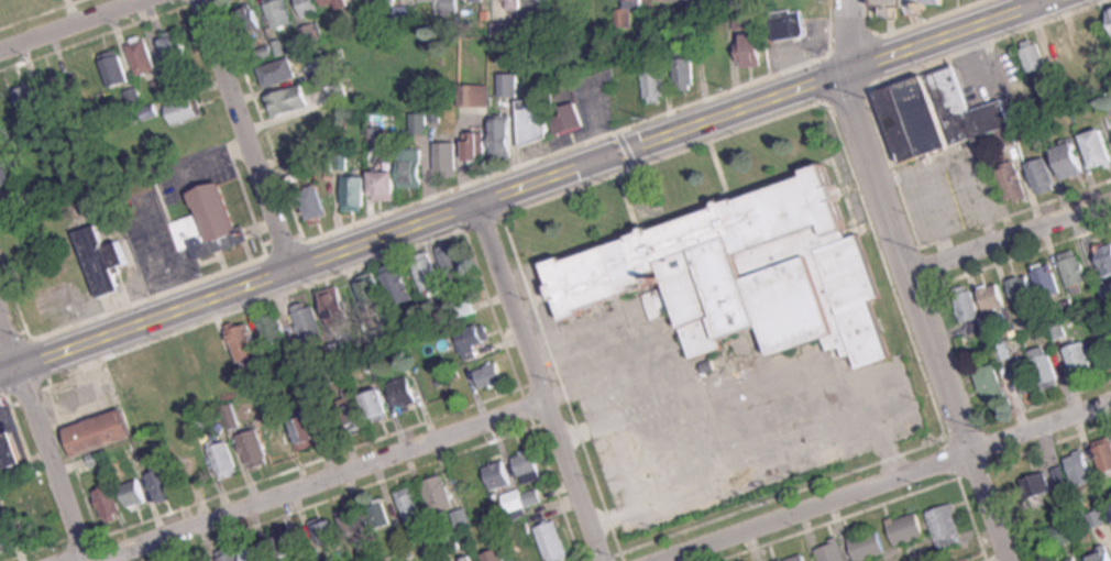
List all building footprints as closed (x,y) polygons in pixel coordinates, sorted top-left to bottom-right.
[(293,23),(286,0),(278,0),(266,4),(274,29),(293,23)] [(318,0),(297,0),(305,17),(322,10),(318,0)] [(337,4),(339,10),(350,6),(348,0),(323,0),(326,8),(337,4)] [(458,13),(458,0),(420,0),(420,1),(438,2),(438,12),(458,13)] [(501,1),(509,1),(509,9),(522,9),(522,0),(501,0),(501,1)] [(582,9),(582,0),(562,0),(562,9),(582,9)] [(881,7),(890,7),(890,17),(903,17),(903,7),(946,6),(946,0),(881,0),(881,7)] [(237,12),(245,36),(262,30),(254,6),(237,12)] [(411,24),(411,7),(396,7),(396,24),(411,24)] [(745,32),(758,24),(750,10),(736,17),(745,32)] [(804,10),(776,10),(776,39),(804,39),(804,10)] [(1091,65),(1110,58),(1110,42),(1103,17),(1078,24),(1091,65)] [(493,46),(517,46),(517,24),(493,24),(493,46)] [(162,40),(169,62),(189,56),(182,33),(162,40)] [(765,35),(744,35),(744,66),(765,67),(765,35)] [(129,45),(138,77),(157,71),(148,38),(129,45)] [(1030,74),(1048,68),(1039,41),(1022,46),(1030,74)] [(111,89),(131,82),(121,54),(101,61),(111,89)] [(298,77),(290,57),(259,68),(267,89),(298,77)] [(678,59),(678,89),(696,89),(696,59),(678,59)] [(901,160),(1013,127),(1005,100),(970,111),(957,67),(880,91),(901,160)] [(667,100),(665,69),(646,70),(648,100),(667,100)] [(62,74),(44,83),(54,103),(72,94),(62,74)] [(519,74),(501,74),(501,97),(519,97),(519,74)] [(42,107),(35,84),(15,90),(22,113),(42,107)] [(312,108),(305,85),(268,96),(275,119),(312,108)] [(462,107),(491,107),(491,86),(462,86),(462,107)] [(172,125),(202,117),(197,97),(167,106),(172,125)] [(548,142),(546,100),(521,102),(523,144),(548,142)] [(563,108),(566,116),(553,120),(559,136),(586,128),(578,103),(563,108)] [(415,134),(428,134),(428,116),(415,115),(415,134)] [(514,156),(514,118),(494,118),(494,156),(514,156)] [(288,146),(311,141),(306,120),(284,124),(288,146)] [(998,132),(1003,148),(1018,144),(1013,127),(998,132)] [(1104,130),(1085,137),(1097,171),(1110,166),(1110,149),(1104,130)] [(487,133),(468,133),(468,162),(487,162),(487,133)] [(1068,181),(1088,174),(1077,142),(1057,150),(1068,181)] [(459,143),(438,143),(438,176),(459,176),(459,143)] [(1040,196),(1058,189),(1047,158),(1028,165),(1040,196)] [(997,169),(1009,206),(1030,199),(1018,162),(997,169)] [(19,183),(13,163),(0,167),(0,189),(19,183)] [(403,163),(403,188),(424,188),(424,163),(403,163)] [(375,201),(398,201),(398,173),(375,173),(375,201)] [(549,263),(565,316),(644,291),(653,319),(680,310),(695,357),(727,347),(724,338),(767,324),(776,354),(828,337),(832,349),(845,346),(848,356),(857,353),(861,367),(894,357),(876,301),(883,298),(863,235),(853,238),(834,174),(549,263)] [(367,212),(367,177),(346,177),(346,212),(367,212)] [(180,251),(193,247),(196,258),(243,245),(225,183),(191,192),(197,215),(172,222),(180,251)] [(4,212),(30,201),(23,185),(0,194),(0,203),(4,212)] [(299,193),(311,221),(330,213),(317,185),(299,193)] [(79,232),(99,296),(122,289),(115,268),(129,263),(122,242),(107,247),(100,226),(79,232)] [(438,251),(453,282),(471,274),(456,242),(438,251)] [(1110,276),(1110,247),(1102,247),(1102,276),(1110,276)] [(1061,258),(1072,290),(1090,284),(1079,252),(1061,258)] [(419,256),(421,292),(439,291),(438,255),(419,256)] [(382,270),(397,307),(415,299),(401,263),(382,270)] [(1034,269),(1044,301),(1064,295),(1053,263),(1034,269)] [(374,309),(390,296),(373,273),(357,286),(374,309)] [(1010,281),(1017,306),(1037,300),(1029,275),(1010,281)] [(988,313),(1008,307),(1001,284),(981,291),(988,313)] [(957,289),(966,324),(982,320),(973,285),(957,289)] [(323,295),(332,324),(354,317),(344,288),(323,295)] [(325,336),(314,300),(293,306),(304,342),(325,336)] [(290,339),(277,308),(258,316),(271,347),(290,339)] [(242,363),(262,355),(249,322),(228,330),(242,363)] [(480,356),(477,345),(493,341),(489,324),(460,331),(467,359),(480,356)] [(1066,350),(1079,378),(1097,370),(1085,342),(1066,350)] [(1045,390),(1062,383),(1047,345),(1030,353),(1045,390)] [(1038,388),(1026,356),(1012,361),(1024,393),(1038,388)] [(483,386),(506,380),(501,361),(478,368),(483,386)] [(1008,396),(998,364),(977,370),(987,402),(1008,396)] [(392,383),(403,413),(422,405),(411,376),(392,383)] [(394,416),(386,388),(366,393),(375,422),(394,416)] [(145,432),(134,395),(123,398),(126,409),(67,425),(74,452),(145,432)] [(368,425),(359,397),(338,404),(348,432),(368,425)] [(195,418),(200,431),(214,426),(208,412),(195,418)] [(293,420),(304,450),(321,444),(310,414),(293,420)] [(298,452),(286,427),(266,436),(277,461),(298,452)] [(266,464),(261,432),(242,435),(248,467),(266,464)] [(22,468),(11,434),(0,438),(0,475),(22,468)] [(241,474),(229,440),(210,446),(222,481),(241,474)] [(524,481),(543,474),(535,449),(516,455),(524,481)] [(1096,481),(1087,451),(1068,457),(1077,487),(1096,481)] [(494,489),(513,484),(507,460),(487,466),(494,489)] [(179,497),(167,467),(148,474),(161,505),(179,497)] [(1023,479),(1030,498),(1055,490),(1048,471),(1023,479)] [(425,481),(437,514),(457,507),(446,474),(425,481)] [(123,484),(131,510),(149,505),(141,479),(123,484)] [(106,521),(125,515),(116,484),(97,490),(106,521)] [(408,527),(425,523),(416,487),(399,491),(408,527)] [(368,505),(378,530),(394,524),(385,499),(368,505)] [(929,511),(941,550),(965,543),(954,503),(929,511)] [(353,546),(371,536),(358,509),(339,519),(353,546)] [(1090,515),(1095,528),(1109,523),(1105,509),(1090,515)] [(927,536),(919,511),(889,521),(897,545),(927,536)] [(6,515),(0,517),(0,554),(18,548),(6,515)] [(342,540),(335,517),(317,523),(324,545),(342,540)] [(572,555),(558,519),(538,527),(551,560),(556,560),(572,555)] [(1052,530),(1061,548),(1078,539),(1068,521),(1052,530)] [(858,560),(861,560),(888,554),(881,529),(851,537),(858,560)] [(519,560),(538,560),(529,532),(512,538),(519,560)] [(298,553),(292,533),(273,539),(279,559),(298,553)] [(450,552),(462,547),(456,533),(444,539),(450,552)] [(838,540),(816,550),(821,560),(848,560),(838,540)] [(263,542),(243,549),(247,560),(270,560),(263,542)] [(1092,560),(1110,560),(1110,548),(1109,543),(1089,550),(1092,560)] [(218,560),(240,560),(236,547),(216,554),(218,560)] [(487,560),(507,560),(503,547),(485,553),(487,560)]
